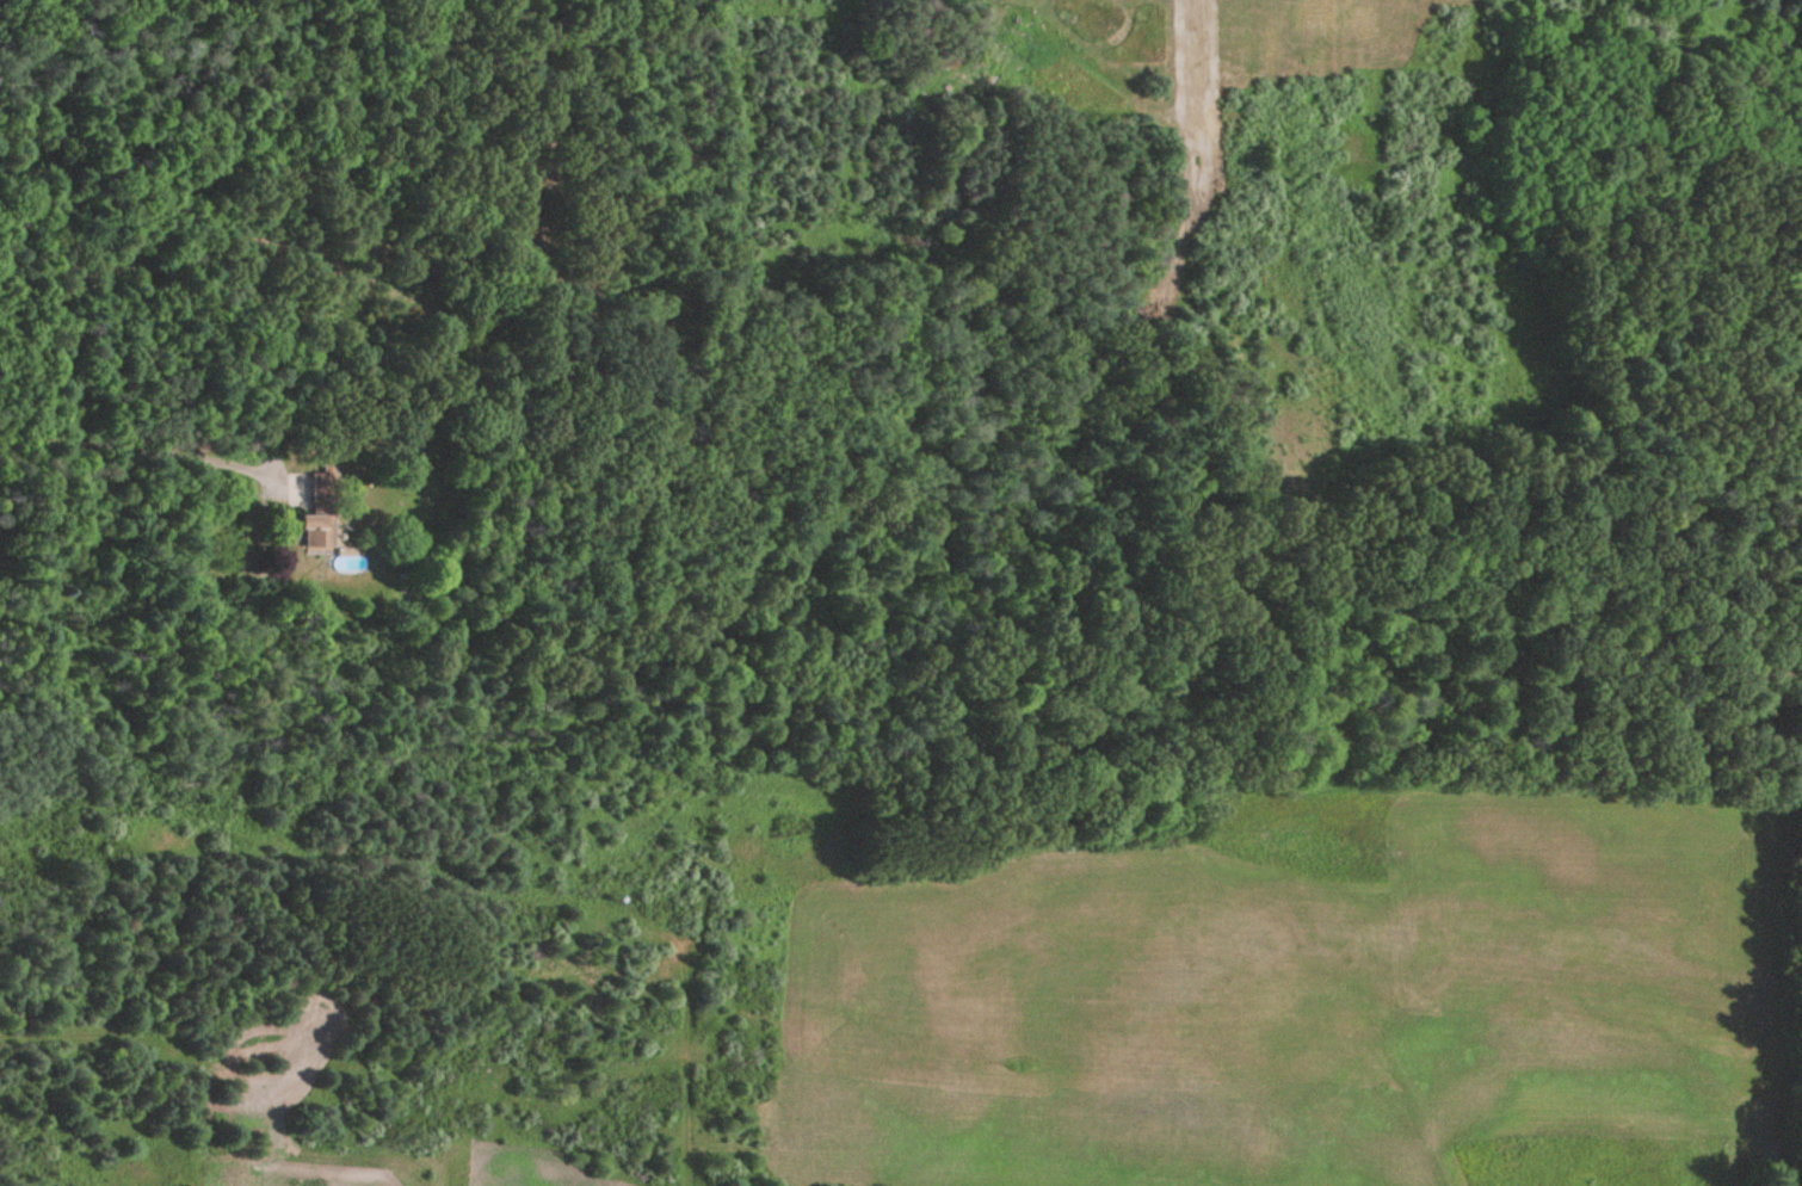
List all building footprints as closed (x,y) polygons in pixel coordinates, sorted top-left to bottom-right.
[(313,518),(302,518),(302,553),(335,553),(334,472),(325,472),(325,475),(312,475),(313,518)]
